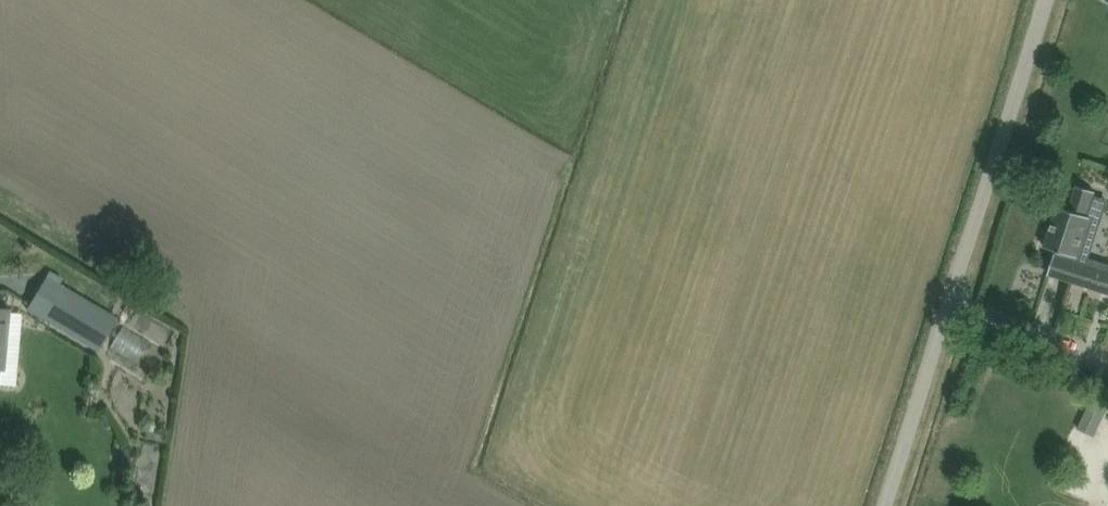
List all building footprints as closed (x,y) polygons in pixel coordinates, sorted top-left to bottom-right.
[(1103,291),(1107,293),(1107,263),(1090,257),(1107,202),(1107,199),(1095,194),(1096,192),(1077,186),(1069,210),(1058,206),(1044,247),(1058,251),(1057,255),(1055,254),(1048,274),(1103,291)] [(116,319),(60,285),(47,277),(28,309),(98,350),(116,319)] [(4,369),(9,310),(0,309),(0,368),(4,369)] [(121,448),(119,462),(129,463),(130,449),(121,448)]
